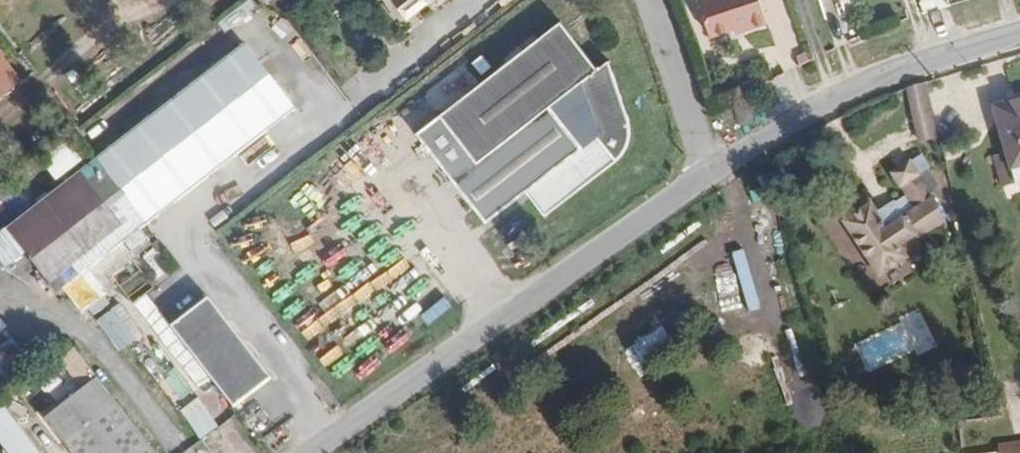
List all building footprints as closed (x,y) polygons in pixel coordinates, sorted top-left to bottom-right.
[(820,11),(817,0),(802,0),(808,16),(820,11)] [(820,11),(854,0),(817,0),(820,11)] [(761,1),(759,1),(746,6),(744,1),(704,15),(704,17),(715,50),(747,40),(748,44),(772,36),(761,1)] [(715,50),(704,17),(689,22),(700,55),(715,50)] [(605,62),(593,72),(555,26),(416,135),(484,224),(524,192),(543,216),(614,161),(625,146),(626,128),(605,62)] [(26,78),(0,44),(0,98),(26,78)] [(90,157),(141,222),(288,108),(236,44),(90,157)] [(916,71),(896,79),(908,132),(929,127),(916,71)] [(985,103),(1004,168),(1019,163),(1019,94),(985,103)] [(737,100),(722,108),(729,122),(745,114),(737,100)] [(926,177),(908,142),(880,162),(894,186),(882,194),(879,190),(864,201),(859,193),(837,209),(870,258),(892,243),(886,235),(903,222),(906,226),(919,218),(932,224),(925,195),(917,183),(926,177)] [(993,179),(1003,177),(996,150),(984,152),(993,179)] [(141,222),(90,157),(0,227),(0,228),(51,292),(141,222)] [(1004,168),(1008,182),(1019,179),(1019,163),(1004,168)] [(99,319),(121,351),(145,335),(123,303),(99,319)] [(181,335),(243,416),(279,389),(215,309),(181,335)] [(95,378),(44,419),(70,452),(153,452),(95,378)] [(199,435),(209,429),(197,405),(186,410),(199,435)] [(994,446),(996,452),(1019,452),(1019,440),(994,446)]
